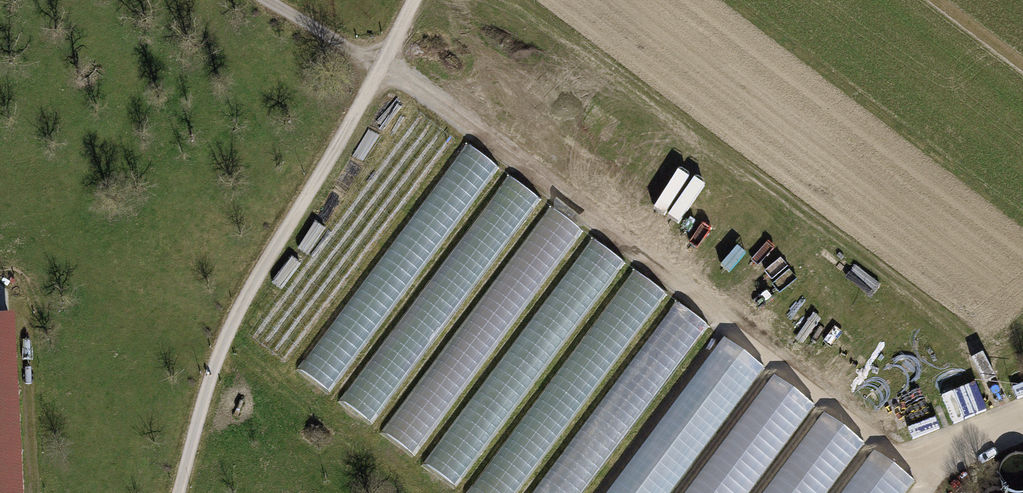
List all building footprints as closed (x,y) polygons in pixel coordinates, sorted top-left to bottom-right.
[(560,232),(554,238),(566,249),(583,231),(559,209),(548,220),(560,232)] [(414,213),(305,370),(335,391),(444,234),(414,213)] [(595,237),(429,464),(460,486),(625,259),(595,237)] [(347,401),(376,421),(482,269),(454,249),(347,401)] [(477,492),(524,492),(665,288),(633,266),(477,492)] [(705,316),(672,294),(542,492),(590,492),(705,316)] [(609,492),(672,492),(767,361),(726,331),(609,492)] [(0,342),(0,492),(24,492),(18,341),(0,342)] [(685,492),(748,492),(815,396),(773,367),(685,492)] [(979,380),(944,392),(954,422),(990,410),(979,380)] [(761,492),(822,492),(863,431),(821,403),(761,492)] [(917,473),(876,444),(841,492),(903,492),(917,473)]
